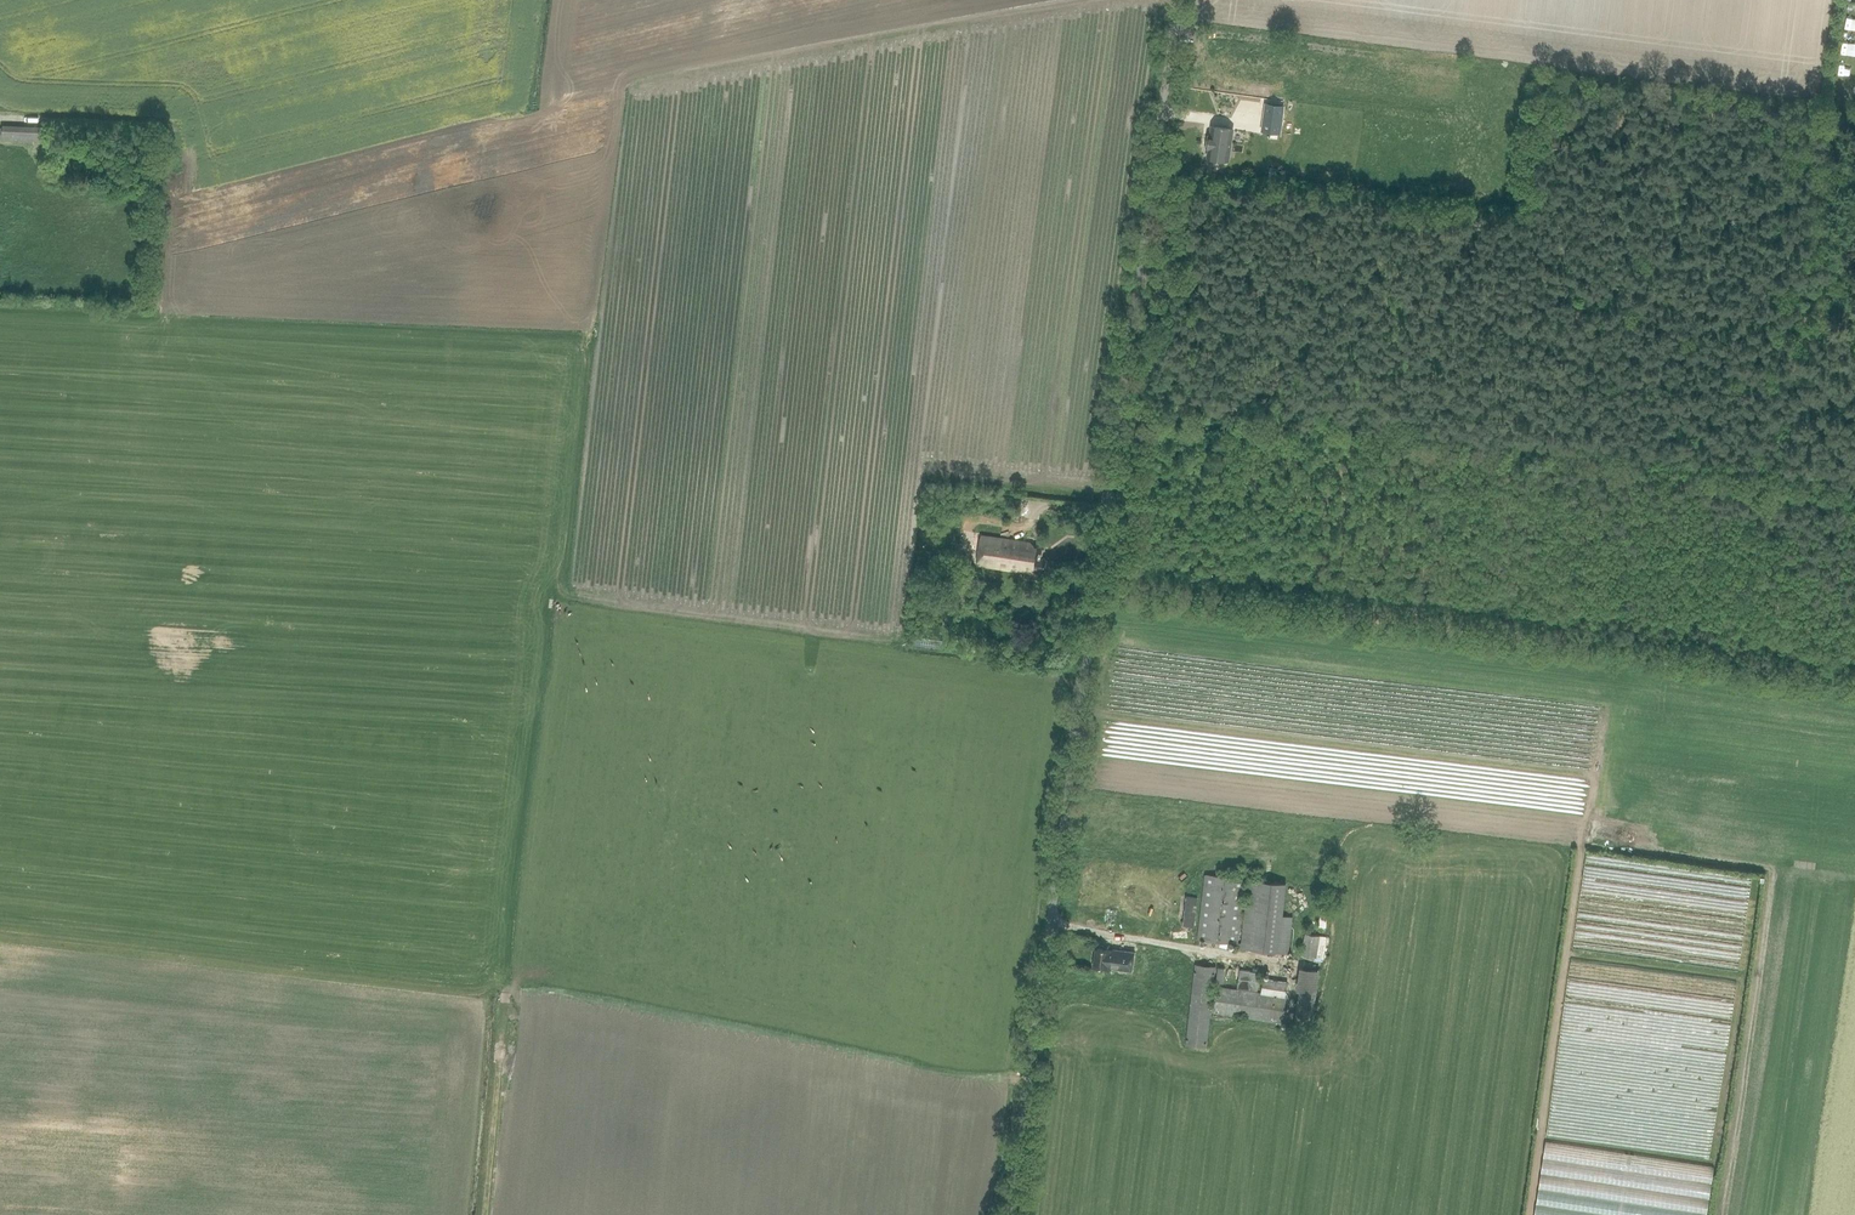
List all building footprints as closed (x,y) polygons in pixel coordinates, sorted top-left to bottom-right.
[(1854,29),(1854,16),(1848,15),(1845,26),(1854,29)] [(1854,97),(1854,86),(1848,85),(1847,96),(1854,97)] [(1265,103),(1261,131),(1277,134),(1282,105),(1265,103)] [(48,140),(48,125),(0,125),(0,139),(48,140)] [(1207,149),(1210,149),(1209,150),(1208,154),(1209,156),(1209,157),(1228,160),(1232,129),(1214,127),(1212,135),(1209,135),(1207,149)] [(1044,550),(1043,549),(1043,547),(1034,546),(1034,543),(982,535),(977,565),(1040,574),(1040,571),(1045,571),(1047,559),(1042,558),(1042,555),(1043,555),(1044,550)] [(1198,939),(1238,944),(1246,879),(1205,874),(1198,939)] [(1248,879),(1241,948),(1289,953),(1293,916),(1284,915),(1287,884),(1248,879)] [(1186,897),(1183,925),(1194,927),(1198,898),(1186,897)] [(1306,934),(1302,954),(1316,957),(1320,936),(1306,934)] [(1115,949),(1115,950),(1096,948),(1094,967),(1112,969),(1133,972),(1135,952),(1115,949)] [(1207,1047),(1216,966),(1196,964),(1186,1044),(1207,1047)] [(1308,966),(1300,1018),(1318,1021),(1326,968),(1308,966)] [(1262,993),(1218,986),(1214,1012),(1282,1023),(1286,997),(1286,996),(1288,982),(1264,978),(1262,993)] [(1537,1214),(1711,1214),(1718,1164),(1547,1142),(1537,1214)]
